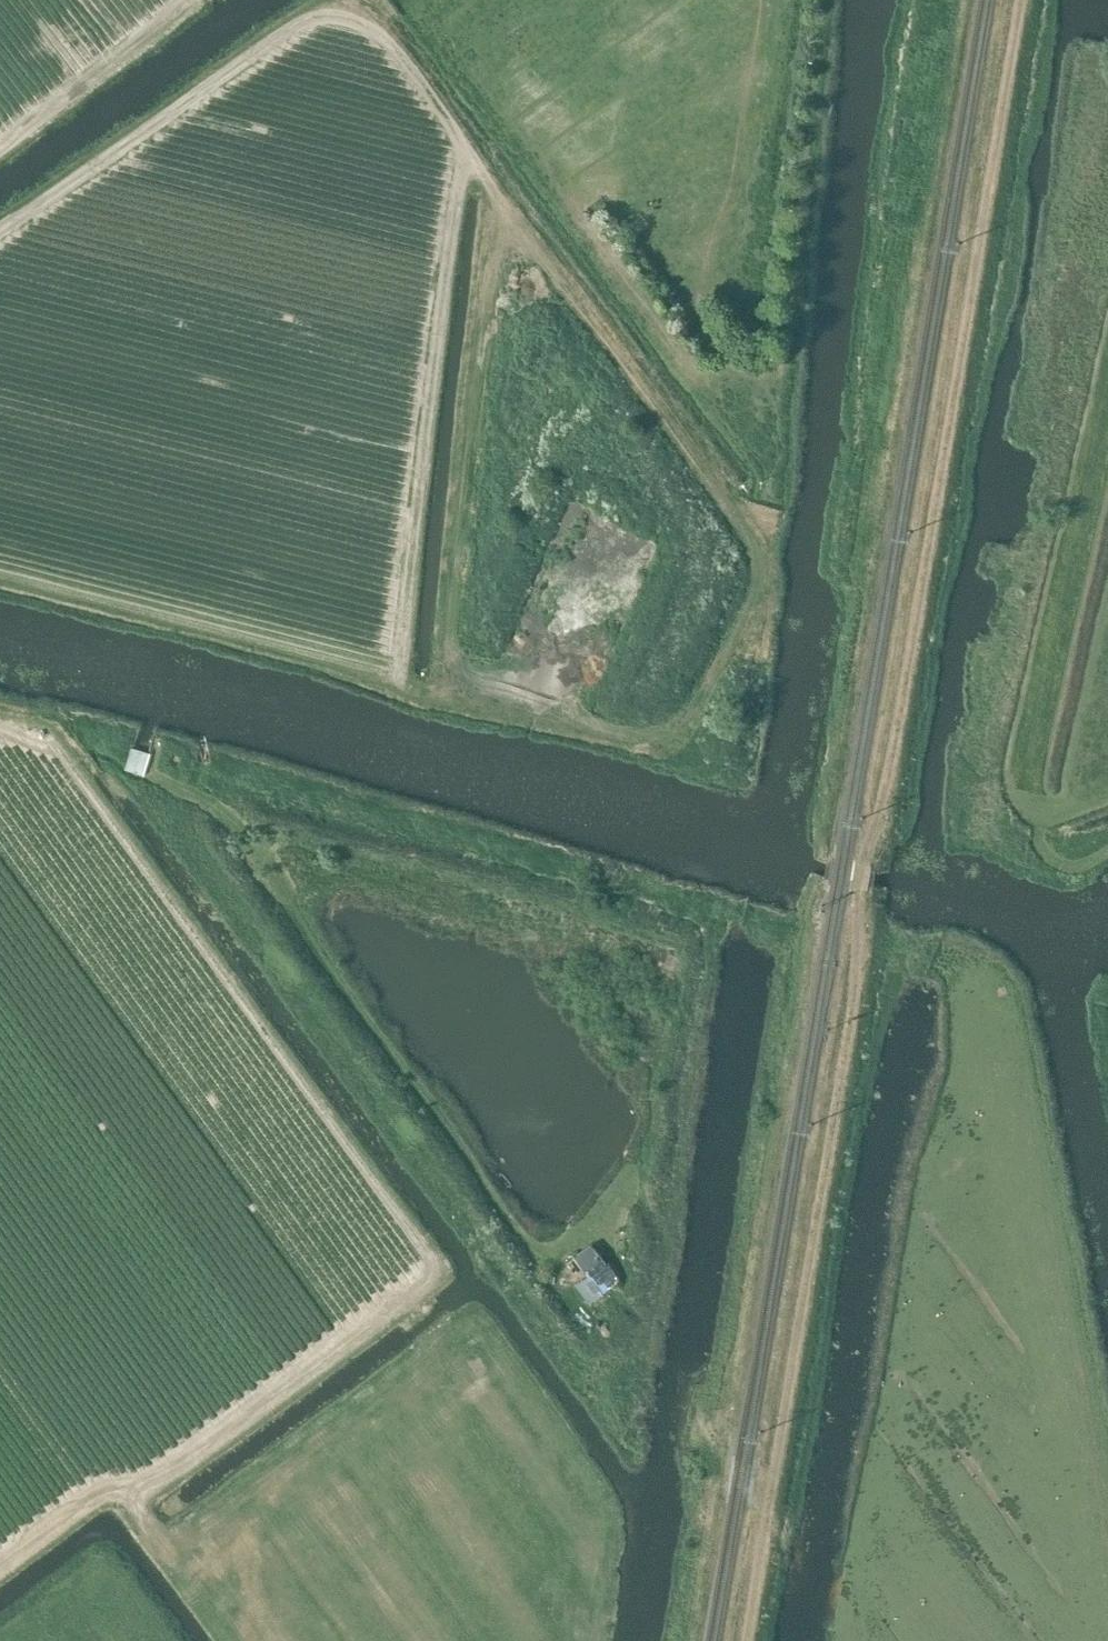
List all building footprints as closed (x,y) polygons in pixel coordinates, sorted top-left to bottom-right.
[(602,1290),(619,1278),(603,1255),(585,1267),(602,1290)]
